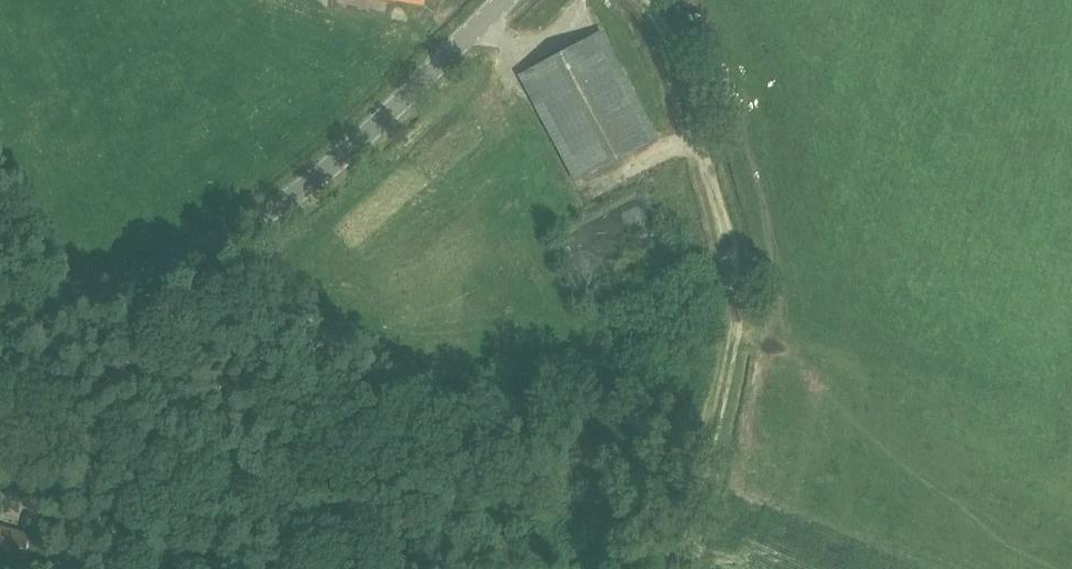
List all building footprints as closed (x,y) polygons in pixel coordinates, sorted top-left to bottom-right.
[(656,136),(601,31),(520,76),(575,179),(656,136)] [(30,535),(0,527),(0,563),(1,564),(21,568),(24,558),(30,535)]
